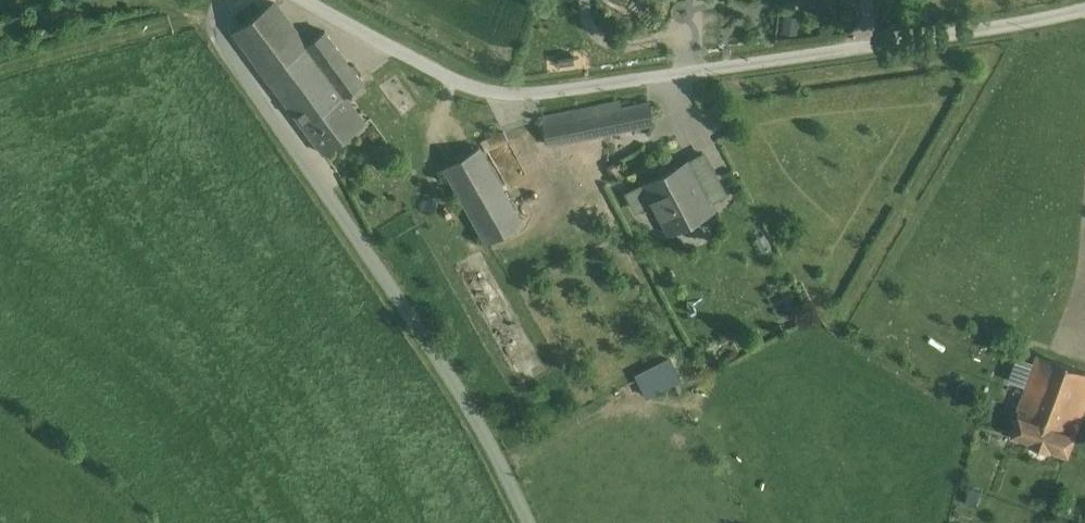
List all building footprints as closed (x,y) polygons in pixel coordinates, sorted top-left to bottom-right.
[(370,128),(347,96),(361,87),(326,36),(310,47),(277,1),(233,33),(327,160),(370,128)] [(623,101),(548,116),(549,123),(545,124),(550,147),(654,127),(650,104),(625,109),(623,101)] [(483,149),(445,171),(489,248),(527,227),(483,149)] [(728,197),(707,155),(691,163),(712,205),(728,197)] [(687,163),(641,187),(669,239),(715,215),(687,163)] [(1036,359),(1009,438),(1070,459),(1084,415),(1084,376),(1036,359)]
